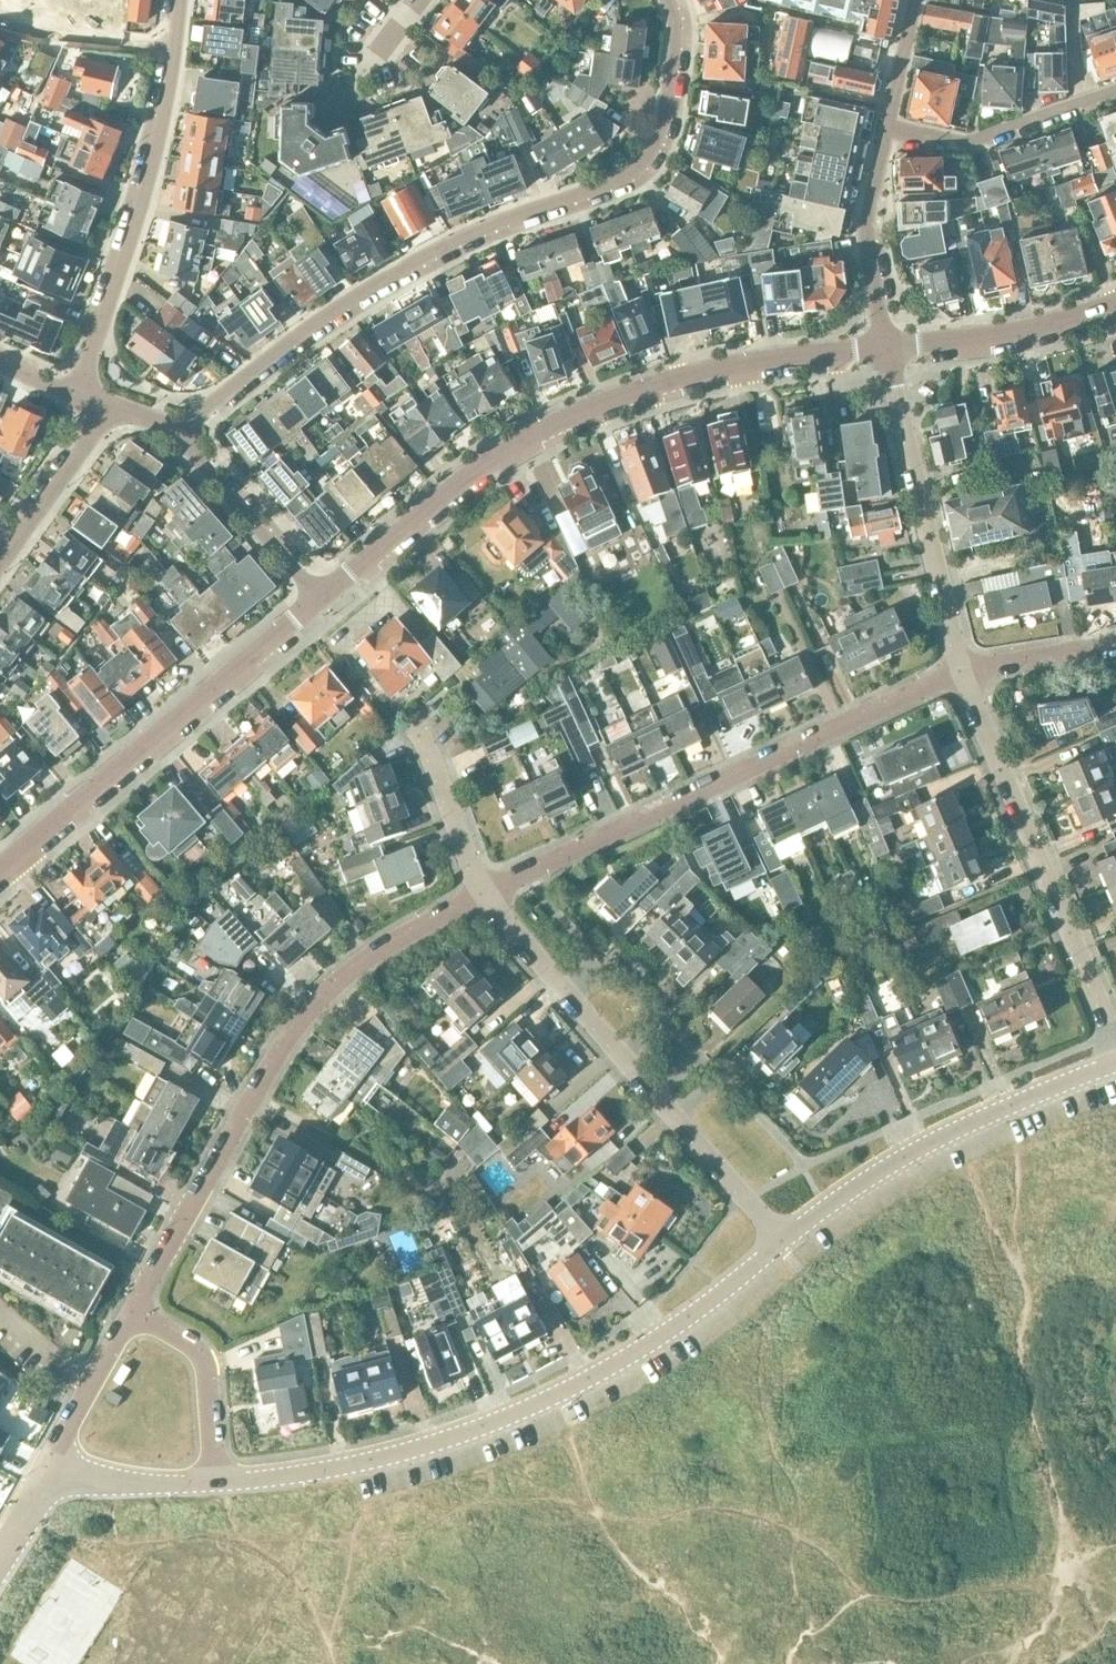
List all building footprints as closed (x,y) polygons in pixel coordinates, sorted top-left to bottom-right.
[(150,0),(134,0),(132,19),(147,21),(150,0)] [(207,17),(245,22),(248,0),(209,0),(207,17)] [(293,5),(282,3),(277,46),(327,51),(328,39),(326,34),(326,22),(307,20),(308,10),(303,9),(310,0),(294,0),(293,5)] [(328,10),(335,1),(342,2),(343,0),(311,0),(324,10),(326,12),(328,10)] [(453,6),(479,27),(497,4),(503,9),(505,7),(514,14),(521,5),(519,4),(513,0),(458,0),(453,6)] [(551,0),(541,0),(535,7),(545,15),(554,3),(551,0)] [(577,10),(585,0),(565,0),(577,10)] [(594,0),(608,11),(616,0),(594,0)] [(747,0),(721,0),(726,8),(746,3),(747,0)] [(864,18),(861,31),(892,38),(893,39),(901,0),(783,0),(864,18)] [(1020,5),(1016,4),(1014,14),(1028,17),(1028,16),(1030,16),(1031,0),(1021,0),(1020,5)] [(1067,23),(1066,5),(1042,0),(1031,0),(1030,16),(1050,20),(1067,23)] [(1106,9),(1106,1),(1081,3),(1081,17),(1106,9)] [(1028,17),(1014,14),(1013,18),(991,15),(976,13),(926,3),(921,23),(961,31),(962,25),(972,28),(967,54),(983,57),(985,41),(1010,44),(1009,62),(1025,62),(1028,17)] [(465,47),(479,27),(453,6),(447,13),(444,13),(440,23),(437,27),(454,41),(447,49),(478,72),(485,63),(465,47)] [(1115,6),(1098,12),(1102,24),(1111,21),(1113,29),(1115,37),(1115,6)] [(250,24),(265,26),(266,13),(256,11),(255,23),(250,22),(250,24)] [(785,36),(776,74),(803,80),(817,22),(790,16),(785,36)] [(1041,90),(1068,89),(1067,51),(1067,23),(1050,20),(1050,29),(1050,52),(1036,52),(1037,64),(1040,64),(1041,90)] [(609,49),(644,56),(648,27),(613,21),(609,49)] [(710,21),(709,49),(748,52),(761,52),(762,26),(749,25),(749,24),(710,21)] [(856,32),(817,23),(809,55),(848,64),(856,32)] [(263,46),(265,26),(250,24),(249,32),(246,31),(246,29),(207,25),(203,53),(246,59),(244,72),(259,74),(263,46)] [(1113,29),(1089,37),(1103,78),(1115,73),(1115,37),(1113,29)] [(326,68),(327,51),(277,46),(273,94),(288,95),(288,92),(300,93),(301,82),(320,84),(321,72),(326,68)] [(640,83),(644,56),(609,49),(605,77),(640,83)] [(748,52),(709,49),(707,75),(741,77),(739,89),(758,94),(758,79),(746,77),(748,52)] [(54,58),(41,51),(31,71),(45,78),(54,58)] [(976,75),(955,70),(957,63),(914,54),(911,67),(921,69),(910,115),(951,124),(955,104),(959,105),(961,94),(971,97),(976,75)] [(523,62),(537,73),(542,66),(529,55),(523,62)] [(78,57),(75,72),(85,75),(82,90),(86,90),(83,102),(84,103),(100,109),(103,94),(113,97),(120,65),(81,57),(78,56),(78,57)] [(573,84),(607,107),(609,104),(598,98),(607,85),(582,69),(577,78),(571,74),(573,70),(555,59),(549,68),(573,83),(573,84)] [(829,83),(877,93),(877,91),(881,90),(883,80),(880,77),(880,75),(815,60),(815,65),(823,67),(822,73),(833,76),(830,78),(829,83)] [(532,80),(537,73),(523,62),(518,69),(532,80)] [(467,123),(479,109),(482,111),(491,99),(488,96),(490,94),(453,65),(451,67),(446,66),(439,75),(440,82),(433,91),(459,112),(457,116),(467,123)] [(985,79),(984,104),(1022,107),(1025,66),(991,65),(990,79),(985,79)] [(259,74),(244,72),(243,82),(203,77),(200,89),(195,92),(193,102),(198,107),(198,109),(237,115),(240,99),(250,101),(249,106),(255,106),(256,101),(259,74)] [(52,77),(47,87),(56,91),(67,95),(71,84),(52,77)] [(781,83),(763,78),(760,93),(778,98),(781,83)] [(603,114),(607,107),(573,84),(566,95),(589,110),(588,112),(560,129),(578,158),(606,141),(606,142),(621,126),(603,114)] [(47,87),(41,101),(59,109),(69,113),(66,122),(87,130),(83,139),(116,152),(125,129),(81,112),(84,103),(83,102),(66,96),(67,95),(56,91),(47,87)] [(532,88),(521,94),(533,114),(544,107),(532,88)] [(701,110),(720,114),(719,118),(748,123),(753,97),(704,89),(701,110)] [(454,156),(458,154),(468,148),(480,142),(467,132),(452,118),(446,108),(429,94),(426,97),(413,101),(408,98),(393,104),(408,153),(447,138),(454,156)] [(808,120),(863,132),(868,107),(808,95),(806,107),(803,118),(808,120)] [(777,99),(774,112),(789,116),(792,102),(777,99)] [(287,106),(284,159),(305,174),(355,158),(352,148),(355,147),(350,131),(331,137),(313,123),(314,103),(297,103),(297,106),(287,106)] [(368,168),(408,153),(393,104),(381,109),(378,115),(366,119),(373,137),(362,141),(366,152),(363,154),(368,168)] [(519,144),(532,138),(518,106),(505,112),(505,113),(517,140),(519,144)] [(789,116),(774,112),(771,126),(779,128),(782,115),(789,117),(789,116)] [(486,135),(484,138),(484,139),(485,141),(500,135),(504,145),(517,140),(505,113),(504,114),(492,129),(486,135)] [(1101,118),(1109,141),(1115,163),(1115,113),(1101,118)] [(192,114),(188,137),(233,145),(235,129),(251,131),(252,123),(192,114)] [(10,147),(16,150),(27,127),(7,118),(6,122),(0,135),(0,142),(10,147)] [(32,119),(17,151),(45,163),(45,162),(50,151),(36,145),(37,142),(36,141),(43,124),(32,119)] [(857,158),(863,132),(808,120),(804,136),(803,145),(857,158)] [(482,121),(476,128),(486,135),(492,129),(482,121)] [(690,151),(696,153),(693,166),(711,178),(717,159),(739,165),(747,136),(705,124),(702,134),(695,133),(690,151)] [(1037,140),(1050,176),(1053,174),(1062,172),(1059,165),(1083,158),(1089,174),(1114,165),(1115,165),(1115,163),(1109,141),(1092,147),(1090,141),(1079,146),(1073,127),(1037,140)] [(578,158),(560,129),(535,144),(553,173),(578,158)] [(66,133),(57,154),(61,156),(106,174),(116,152),(83,139),(83,140),(66,133)] [(233,145),(188,137),(184,161),(229,168),(233,145)] [(484,139),(480,142),(468,148),(490,201),(527,187),(513,153),(487,163),(484,157),(490,155),(485,141),(484,139)] [(1011,182),(1047,170),(1037,140),(1002,152),(1011,182)] [(4,163),(6,161),(4,160),(9,149),(10,147),(0,142),(0,173),(4,163)] [(777,147),(765,145),(762,158),(774,161),(777,147)] [(865,160),(857,158),(803,145),(801,153),(797,171),(851,183),(853,178),(860,179),(865,160)] [(468,148),(458,154),(463,164),(466,172),(439,183),(452,217),(490,201),(468,148)] [(9,149),(4,160),(6,161),(4,163),(39,178),(45,164),(9,149)] [(266,156),(260,165),(272,174),(278,165),(266,156)] [(904,191),(905,191),(932,190),(933,199),(948,198),(948,190),(958,190),(958,175),(944,175),(944,162),(921,162),(921,157),(903,158),(903,162),(898,162),(898,178),(904,179),(904,191)] [(229,168),(184,161),(181,184),(225,191),(229,168)] [(753,205),(753,206),(758,187),(757,186),(760,171),(741,165),(733,191),(740,197),(753,205)] [(1077,197),(1099,189),(1098,186),(1115,179),(1115,170),(1114,165),(1089,174),(1073,180),(1077,197)] [(856,184),(851,183),(797,171),(796,178),(792,195),(846,209),(847,202),(852,203),(856,200),(859,189),(856,184)] [(995,172),(978,177),(981,183),(985,195),(989,207),(998,204),(1010,200),(1026,195),(1023,184),(1008,189),(1004,176),(1000,177),(995,172)] [(433,220),(416,189),(424,185),(418,174),(396,187),(400,194),(387,202),(406,235),(433,220)] [(700,175),(695,183),(680,174),(668,195),(698,213),(711,192),(710,192),(716,182),(712,179),(710,182),(700,175)] [(59,204),(95,218),(104,195),(57,176),(53,188),(64,193),(59,204)] [(269,181),(264,197),(273,205),(285,190),(287,187),(273,176),(269,181)] [(1042,189),(1045,205),(1054,203),(1054,205),(1063,203),(1064,207),(1078,204),(1077,197),(1073,180),(1067,181),(1050,187),(1042,189)] [(379,181),(368,185),(372,197),(384,193),(379,181)] [(225,191),(181,184),(177,208),(221,215),(225,191)] [(753,206),(742,252),(722,256),(748,253),(775,248),(774,247),(769,248),(773,229),(792,233),(794,224),(817,229),(816,241),(832,238),(833,233),(842,235),(843,232),(849,234),(854,214),(845,212),(846,209),(792,195),(786,194),(758,187),(753,206)] [(949,219),(948,198),(933,199),(932,190),(905,191),(905,201),(900,201),(901,228),(917,225),(919,234),(956,227),(954,219),(949,219)] [(1090,200),(1098,218),(1095,219),(1108,251),(1115,248),(1115,190),(1090,200)] [(985,195),(978,196),(978,210),(979,210),(982,209),(989,207),(985,195)] [(14,221),(20,208),(0,199),(0,254),(14,221)] [(1010,200),(998,204),(1001,217),(1012,216),(1013,216),(1010,200)] [(86,240),(95,218),(59,204),(55,214),(44,209),(39,221),(86,240)] [(261,219),(263,207),(249,205),(247,217),(261,219)] [(622,217),(635,253),(653,247),(651,240),(663,236),(661,234),(652,207),(622,217)] [(314,217),(321,229),(332,223),(320,213),(314,217)] [(957,233),(961,251),(973,249),(974,253),(972,258),(973,265),(976,266),(982,292),(987,296),(1001,293),(988,230),(986,230),(985,224),(968,228),(965,215),(954,219),(956,227),(957,233)] [(173,222),(168,247),(215,258),(219,246),(238,250),(244,242),(246,234),(247,234),(248,231),(255,233),(256,225),(224,217),(222,229),(209,226),(208,230),(173,222)] [(374,256),(377,261),(393,251),(373,217),(356,227),(359,230),(337,243),(352,270),(374,256)] [(603,283),(604,283),(611,281),(615,279),(610,261),(624,256),(622,250),(632,246),(622,217),(593,227),(603,254),(604,254),(606,261),(597,264),(595,259),(595,260),(603,283)] [(681,229),(705,259),(720,255),(692,220),(681,229)] [(1004,226),(988,230),(1001,293),(1013,290),(1017,284),(1012,260),(1013,256),(1011,249),(1008,246),(1004,226)] [(1050,232),(1061,280),(1062,279),(1068,283),(1075,281),(1079,276),(1089,273),(1078,226),(1050,232)] [(957,233),(956,227),(919,234),(909,236),(905,242),(907,252),(912,255),(947,248),(944,236),(957,233)] [(692,262),(705,259),(681,229),(672,236),(692,262)] [(556,270),(558,270),(586,260),(576,232),(547,242),(556,270)] [(1052,282),(1061,280),(1050,232),(1022,238),(1033,285),(1035,285),(1039,288),(1049,287),(1052,282)] [(734,235),(715,240),(721,254),(738,251),(734,235)] [(254,237),(245,249),(254,262),(266,253),(254,237)] [(802,268),(808,309),(812,309),(815,310),(822,309),(825,307),(830,307),(830,305),(832,304),(833,303),(836,305),(848,288),(846,287),(846,281),(848,280),(846,260),(832,261),(832,255),(835,255),(832,238),(816,241),(800,243),(801,253),(812,252),(813,257),(813,264),(802,265),(802,268)] [(25,256),(78,278),(80,273),(85,271),(88,262),(32,239),(25,256)] [(567,297),(558,270),(556,270),(547,242),(517,253),(527,281),(542,275),(551,302),(567,297)] [(297,262),(319,294),(336,281),(329,271),(330,270),(327,265),(331,262),(319,246),(297,262)] [(215,258),(168,247),(162,272),(198,279),(201,268),(213,271),(215,258)] [(777,262),(775,248),(748,253),(751,274),(765,272),(769,311),(785,310),(785,311),(789,311),(793,313),(801,312),(804,309),(808,309),(802,268),(784,270),(783,261),(777,262)] [(254,262),(245,249),(236,260),(243,270),(254,262)] [(963,262),(961,251),(953,252),(954,257),(923,264),(929,294),(937,301),(945,299),(949,302),(959,300),(962,294),(956,263),(963,262)] [(751,274),(748,253),(722,256),(724,266),(717,267),(720,280),(701,284),(710,324),(747,316),(738,276),(751,274)] [(304,305),(319,294),(297,262),(291,255),(270,271),(276,278),(287,294),(291,291),(295,296),(296,295),(304,305)] [(78,278),(25,256),(18,271),(1,264),(0,267),(0,274),(17,281),(20,274),(74,297),(78,288),(76,282),(78,278)] [(656,257),(639,263),(643,273),(659,267),(656,257)] [(475,277),(494,313),(503,309),(501,305),(516,299),(502,268),(501,269),(496,259),(480,266),(483,273),(475,277)] [(582,264),(589,288),(603,283),(595,260),(582,264)] [(673,333),(710,324),(701,284),(693,286),(691,279),(683,281),(684,288),(677,290),(671,267),(646,272),(652,299),(665,296),(673,333)] [(446,302),(445,303),(460,335),(471,330),(466,321),(483,314),(485,317),(494,313),(475,277),(468,280),(464,274),(450,281),(455,292),(444,298),(446,302)] [(604,283),(603,283),(589,288),(586,289),(583,290),(589,303),(609,295),(604,283)] [(242,303),(265,334),(282,321),(274,312),(276,310),(273,306),(277,303),(265,286),(242,303)] [(169,299),(191,316),(199,305),(177,289),(169,299)] [(209,294),(191,318),(209,331),(222,321),(234,335),(238,332),(241,336),(243,335),(250,345),(265,334),(242,303),(231,311),(225,303),(219,307),(209,294)] [(464,343),(460,335),(445,303),(437,307),(430,295),(404,311),(422,344),(426,342),(420,333),(433,325),(448,352),(464,343)] [(619,310),(635,349),(657,340),(651,325),(652,324),(641,296),(629,301),(631,305),(619,310)] [(18,322),(12,335),(52,352),(53,349),(56,351),(61,339),(58,338),(66,318),(40,307),(42,303),(28,297),(25,303),(16,299),(10,314),(20,319),(24,312),(37,317),(34,323),(30,321),(28,327),(18,322)] [(175,339),(174,339),(173,338),(190,316),(191,316),(169,299),(169,300),(166,297),(145,326),(141,323),(133,334),(137,337),(129,347),(132,348),(134,347),(157,364),(175,339)] [(568,310),(560,313),(563,323),(567,334),(575,331),(568,310)] [(424,368),(432,364),(429,359),(430,359),(422,344),(404,311),(378,326),(375,321),(364,330),(390,359),(391,350),(406,341),(420,365),(421,364),(424,368)] [(612,349),(615,357),(627,352),(611,315),(579,328),(593,361),(597,365),(603,362),(604,356),(603,353),(612,349)] [(175,339),(157,364),(163,368),(160,372),(171,379),(173,376),(182,383),(185,379),(184,378),(199,357),(189,350),(197,339),(207,347),(215,336),(209,331),(191,318),(190,317),(174,339),(175,339)] [(502,325),(500,325),(501,326),(512,352),(529,345),(539,376),(537,380),(538,383),(539,385),(541,387),(544,387),(548,384),(549,381),(568,375),(563,361),(575,357),(563,323),(541,329),(539,325),(521,331),(516,320),(502,325)] [(501,326),(500,325),(484,333),(493,347),(469,360),(498,408),(508,402),(509,396),(519,390),(502,363),(514,357),(512,352),(501,326)] [(390,359),(364,330),(342,347),(358,366),(355,368),(364,380),(370,387),(364,392),(376,405),(387,396),(387,398),(409,383),(401,373),(388,384),(382,377),(381,378),(376,371),(390,359)] [(309,372),(334,406),(342,400),(345,404),(357,394),(328,357),(309,372)] [(487,413),(498,408),(469,360),(445,374),(471,417),(482,411),(487,413)] [(1092,375),(1107,425),(1115,422),(1115,367),(1092,375)] [(327,412),(334,406),(309,372),(289,387),(312,417),(324,408),(327,412)] [(1062,419),(1083,414),(1074,378),(1055,383),(1054,378),(1042,380),(1046,398),(1039,400),(1045,423),(1039,424),(1043,439),(1065,433),(1062,419)] [(414,396),(446,440),(455,434),(456,428),(466,421),(436,379),(414,396)] [(1018,438),(1017,432),(1016,428),(1032,424),(1024,387),(1018,387),(1014,386),(1010,387),(1007,390),(994,393),(1002,428),(985,432),(991,459),(1022,451),(1019,437),(1018,438)] [(295,436),(305,449),(312,457),(314,456),(319,452),(321,451),(303,430),(300,426),(312,417),(289,387),(269,402),(295,436)] [(9,393),(0,389),(0,414),(9,393)] [(375,405),(364,392),(355,399),(366,413),(375,405)] [(437,447),(446,440),(414,396),(392,413),(422,453),(431,446),(437,447)] [(383,399),(376,406),(382,413),(390,407),(383,399)] [(936,408),(940,425),(934,426),(936,434),(931,435),(938,463),(968,455),(964,435),(975,433),(967,401),(936,408)] [(287,442),(295,436),(269,402),(250,417),(273,447),(284,438),(287,442)] [(846,509),(843,483),(841,472),(827,474),(819,412),(808,413),(807,405),(789,408),(789,416),(790,424),(786,425),(784,428),(785,435),(787,437),(792,436),(796,468),(793,472),(795,481),(799,485),(817,482),(821,508),(821,513),(816,514),(821,538),(832,537),(827,512),(846,509)] [(8,447),(26,454),(43,416),(19,406),(17,409),(12,407),(5,424),(3,423),(0,430),(0,464),(8,447)] [(711,429),(717,457),(715,458),(719,477),(732,474),(733,477),(752,473),(743,436),(745,434),(744,427),(741,425),(740,422),(739,422),(737,413),(720,417),(722,427),(711,429)] [(374,414),(355,429),(360,434),(379,420),(374,414)] [(264,475),(283,458),(273,447),(250,417),(230,432),(253,462),(264,475)] [(876,459),(879,455),(878,450),(874,448),(871,424),(870,424),(865,420),(865,419),(857,421),(853,426),(843,428),(835,429),(838,453),(842,453),(841,443),(845,443),(848,461),(840,462),(840,467),(876,461),(876,459)] [(324,432),(331,441),(345,429),(339,420),(324,432)] [(679,489),(674,490),(688,530),(710,523),(705,508),(702,509),(695,486),(710,482),(708,473),(701,446),(703,445),(700,435),(698,436),(697,433),(696,433),(693,424),(676,428),(677,434),(668,436),(669,440),(668,440),(677,470),(675,471),(679,489)] [(352,432),(335,445),(340,451),(355,468),(380,496),(398,480),(370,449),(367,444),(362,449),(357,443),(359,441),(352,432)] [(370,449),(398,480),(417,465),(393,436),(381,446),(377,443),(370,449)] [(119,461),(153,486),(161,491),(169,485),(155,475),(163,464),(133,441),(119,461)] [(688,530),(674,490),(671,492),(664,474),(663,475),(651,446),(642,449),(639,441),(623,447),(626,456),(625,456),(626,460),(623,461),(627,471),(629,470),(639,495),(640,495),(644,508),(660,501),(668,521),(662,523),(667,538),(688,530)] [(321,465),(340,451),(335,445),(322,456),(319,452),(314,456),(321,465)] [(1064,476),(1057,447),(1041,451),(1048,480),(1064,476)] [(300,469),(307,463),(306,462),(312,457),(305,449),(292,459),(300,469)] [(1037,453),(1012,458),(1015,474),(1040,469),(1037,453)] [(887,454),(879,455),(876,459),(876,461),(840,467),(841,472),(843,483),(865,481),(865,485),(858,486),(860,499),(882,496),(882,497),(893,496),(887,454)] [(982,480),(993,477),(988,455),(977,458),(982,480)] [(306,462),(307,463),(313,471),(321,465),(314,456),(312,457),(306,462)] [(297,475),(283,458),(264,475),(288,502),(295,496),(308,485),(310,483),(301,472),(297,475)] [(148,493),(153,486),(119,461),(104,482),(135,503),(144,491),(148,493)] [(616,519),(613,521),(591,473),(590,474),(587,469),(579,466),(573,469),(570,476),(575,487),(563,493),(586,540),(591,551),(623,535),(616,519)] [(380,496),(355,468),(343,478),(341,474),(334,480),(361,512),(380,496)] [(173,540),(210,507),(185,478),(166,495),(181,512),(163,529),(173,540)] [(343,528),(361,512),(334,480),(327,486),(330,489),(319,498),(343,528)] [(126,516),(135,503),(104,482),(90,502),(124,526),(130,518),(126,516)] [(343,528),(319,498),(308,485),(295,496),(307,509),(299,515),(324,543),(343,528)] [(975,552),(973,543),(1031,530),(1021,485),(946,502),(957,547),(961,546),(963,554),(975,552)] [(145,510),(147,511),(157,518),(164,507),(154,497),(145,510)] [(735,518),(731,498),(720,501),(724,521),(735,518)] [(118,534),(124,526),(90,502),(75,522),(106,545),(115,532),(118,534)] [(897,509),(864,516),(861,504),(846,507),(853,538),(868,535),(868,538),(879,536),(881,546),(896,543),(893,533),(902,531),(897,509)] [(215,552),(216,551),(224,544),(235,535),(210,507),(173,540),(186,555),(204,539),(215,552)] [(157,518),(147,511),(132,532),(134,533),(141,539),(157,518)] [(518,569),(522,566),(527,572),(533,572),(549,558),(554,562),(568,579),(579,570),(578,567),(565,553),(568,551),(556,538),(550,542),(546,545),(540,538),(540,532),(535,527),(530,527),(526,521),(526,517),(523,513),(518,513),(514,516),(513,515),(504,523),(502,521),(500,522),(495,521),(490,526),(490,531),(488,533),(493,540),(488,544),(487,552),(497,564),(504,565),(510,560),(518,569)] [(54,550),(90,577),(100,565),(104,558),(69,531),(54,550)] [(135,551),(144,540),(141,539),(134,533),(125,544),(135,551)] [(224,544),(216,551),(258,600),(276,584),(252,556),(241,565),(231,553),(244,543),(237,535),(225,546),(224,544)] [(664,545),(654,550),(662,565),(672,561),(664,545)] [(783,545),(771,551),(769,552),(773,561),(774,562),(773,562),(786,588),(800,581),(783,545)] [(77,596),(90,577),(54,550),(41,569),(77,596)] [(216,551),(215,552),(206,560),(222,580),(214,587),(239,616),(258,600),(216,551)] [(113,554),(107,563),(117,570),(123,561),(113,554)] [(842,584),(881,575),(878,559),(838,568),(842,584)] [(1065,569),(1065,560),(1033,568),(1019,571),(1021,582),(1013,584),(1013,588),(984,595),(989,620),(1053,606),(1053,602),(1071,598),(1067,576),(1066,577),(1065,569)] [(760,568),(772,594),(786,588),(773,562),(760,568)] [(175,563),(168,569),(220,632),(239,616),(214,587),(206,594),(201,588),(187,572),(185,574),(175,563)] [(1115,601),(1115,589),(1112,568),(1084,572),(1089,605),(1115,601)] [(70,605),(77,596),(41,569),(26,587),(46,602),(43,605),(61,620),(62,619),(79,633),(87,622),(70,609),(72,607),(70,605)] [(202,648),(220,632),(168,569),(160,576),(170,587),(168,588),(187,610),(177,619),(202,648)] [(464,570),(453,579),(472,602),(483,592),(464,570)] [(501,649),(481,666),(474,657),(463,666),(456,672),(469,688),(468,689),(489,714),(539,670),(554,659),(534,634),(540,629),(542,631),(559,617),(572,632),(592,616),(573,593),(585,583),(579,570),(568,579),(565,583),(495,641),(501,649)] [(442,628),(470,605),(442,571),(414,595),(417,599),(414,601),(423,613),(427,610),(442,628)] [(884,589),(881,575),(842,584),(845,597),(884,589)] [(113,596),(104,589),(96,600),(104,607),(113,596)] [(708,592),(682,605),(689,618),(713,607),(708,592)] [(131,635),(124,641),(129,647),(128,648),(131,652),(137,659),(138,658),(155,678),(157,677),(158,678),(178,661),(154,633),(166,622),(143,595),(130,606),(141,618),(127,629),(131,635)] [(726,601),(733,616),(745,612),(737,595),(726,601)] [(3,616),(38,644),(48,631),(58,639),(59,637),(70,645),(76,637),(66,628),(65,629),(55,621),(52,625),(17,598),(3,616)] [(856,614),(878,659),(908,645),(894,613),(881,619),(874,605),(856,614)] [(102,614),(90,624),(118,657),(98,673),(109,688),(107,690),(122,707),(155,678),(138,658),(137,659),(131,652),(128,648),(129,647),(124,641),(122,639),(102,614)] [(847,674),(878,659),(856,614),(843,620),(849,634),(832,642),(847,674)] [(38,644),(3,616),(0,620),(0,643),(24,662),(38,644)] [(445,682),(456,672),(463,666),(435,632),(416,648),(397,625),(380,639),(370,627),(353,641),(361,651),(361,652),(378,672),(376,674),(394,696),(412,681),(409,677),(415,672),(418,675),(419,674),(423,680),(436,671),(445,682)] [(761,715),(738,665),(710,678),(685,625),(673,630),(701,691),(707,703),(720,697),(734,727),(761,715)] [(770,637),(759,642),(767,658),(777,653),(770,637)] [(761,715),(787,702),(773,672),(767,658),(759,642),(733,655),(738,665),(761,715)] [(24,662),(0,643),(0,671),(10,679),(24,662)] [(604,670),(619,664),(614,653),(599,659),(604,670)] [(47,680),(57,667),(48,660),(38,672),(47,680)] [(773,672),(787,702),(814,690),(800,660),(773,672)] [(109,688),(91,666),(69,684),(64,678),(69,674),(60,663),(57,667),(47,680),(46,682),(53,690),(74,714),(86,704),(105,727),(124,711),(121,707),(122,707),(107,690),(109,688)] [(681,693),(653,707),(675,755),(702,742),(688,712),(686,710),(701,703),(684,667),(671,672),(681,693)] [(318,728),(327,721),(336,732),(351,719),(342,708),(352,699),(326,669),(291,699),(306,717),(290,730),(310,753),(327,739),(318,728)] [(566,703),(588,746),(601,740),(568,673),(555,679),(566,703)] [(33,688),(20,679),(13,690),(25,699),(33,688)] [(74,714),(53,690),(38,702),(42,707),(22,723),(34,737),(38,733),(57,755),(58,755),(60,757),(62,755),(66,760),(79,749),(78,748),(76,749),(73,745),(82,738),(81,737),(88,731),(74,714)] [(1112,710),(1111,707),(1097,713),(1090,695),(1040,703),(1040,702),(1039,702),(1042,722),(1050,738),(1061,733),(1095,719),(1101,732),(1115,726),(1115,708),(1112,710)] [(361,710),(370,721),(378,714),(369,703),(361,710)] [(598,766),(588,746),(566,703),(555,709),(572,746),(585,772),(598,766)] [(675,755),(653,707),(626,719),(649,767),(675,755)] [(247,736),(269,762),(278,773),(302,753),(292,742),(270,716),(266,711),(257,720),(261,724),(247,736)] [(6,718),(0,723),(0,746),(17,731),(6,718)] [(622,780),(649,767),(626,719),(600,731),(622,780)] [(513,743),(539,736),(534,721),(509,727),(513,743)] [(1101,732),(1107,747),(1062,767),(1074,795),(1113,778),(1106,763),(1114,757),(1110,747),(1115,745),(1115,726),(1101,732)] [(507,733),(481,745),(487,757),(513,745),(507,733)] [(224,755),(247,780),(257,792),(257,793),(268,806),(276,799),(265,786),(266,785),(256,773),(269,762),(247,736),(234,747),(230,742),(221,749),(225,754),(224,755)] [(866,795),(868,798),(873,809),(916,790),(915,789),(931,782),(926,769),(940,763),(929,736),(880,757),(886,771),(895,767),(900,779),(900,780),(905,792),(884,801),(879,789),(866,795)] [(42,771),(17,742),(0,756),(0,786),(10,798),(21,788),(25,794),(37,783),(33,778),(42,771)] [(367,805),(399,794),(389,767),(382,769),(368,754),(345,776),(334,785),(342,794),(351,787),(357,807),(366,804),(367,805)] [(223,801),(247,780),(224,755),(212,766),(209,762),(198,771),(223,801)] [(532,786),(546,815),(576,801),(562,773),(555,758),(539,766),(545,780),(532,786)] [(331,781),(319,767),(305,779),(318,793),(331,781)] [(879,820),(873,809),(868,798),(852,806),(838,776),(811,788),(827,823),(834,836),(860,824),(876,858),(893,850),(879,820)] [(1113,778),(1074,795),(1087,823),(1106,815),(1113,831),(1115,829),(1115,786),(1113,778)] [(233,820),(223,808),(221,806),(212,814),(186,784),(178,791),(173,789),(168,793),(169,798),(158,808),(153,806),(148,810),(149,815),(139,823),(155,842),(150,846),(149,848),(148,849),(148,850),(148,851),(148,852),(148,854),(148,855),(149,856),(150,857),(151,858),(152,859),(154,859),(156,859),(157,859),(159,858),(160,857),(170,850),(176,857),(196,839),(190,832),(209,816),(211,819),(214,817),(234,841),(244,833),(233,820)] [(516,829),(546,815),(532,786),(503,800),(516,829)] [(801,835),(827,823),(811,788),(785,800),(801,835)] [(873,809),(879,820),(901,811),(907,813),(912,811),(916,822),(925,820),(931,836),(965,821),(953,794),(923,807),(916,790),(873,809)] [(407,818),(399,794),(367,805),(366,804),(357,807),(366,831),(352,836),(359,854),(373,849),(372,845),(393,838),(405,833),(401,820),(407,818)] [(223,808),(233,820),(241,813),(231,800),(223,808)] [(775,847),(801,835),(785,800),(759,812),(769,833),(755,840),(771,873),(784,867),(775,849),(775,847)] [(290,815),(286,810),(279,809),(274,813),(282,823),(290,815)] [(302,844),(319,831),(304,811),(286,825),(302,844)] [(921,851),(928,868),(976,848),(965,821),(931,836),(917,841),(901,847),(905,858),(921,851)] [(768,875),(766,871),(754,845),(742,851),(730,827),(702,840),(724,884),(750,871),(755,881),(768,875)] [(119,944),(111,934),(117,928),(109,919),(126,904),(116,891),(130,879),(148,904),(164,892),(143,867),(135,874),(110,844),(67,880),(88,905),(71,919),(77,925),(79,927),(95,946),(105,957),(119,944)] [(381,846),(373,849),(359,854),(355,856),(340,862),(348,884),(379,872),(386,890),(408,882),(410,889),(423,884),(421,878),(425,876),(415,848),(386,859),(381,846)] [(926,883),(935,879),(941,894),(968,882),(968,883),(987,875),(976,848),(921,871),(926,883)] [(316,898),(327,891),(302,855),(291,863),(316,898)] [(1115,883),(1115,855),(1102,861),(1113,885),(1115,883)] [(658,902),(690,869),(684,856),(658,881),(645,867),(624,888),(613,878),(597,893),(622,918),(648,892),(658,902)] [(672,957),(700,930),(687,917),(696,904),(686,894),(700,880),(690,869),(658,902),(671,915),(651,935),(672,957)] [(839,887),(854,880),(850,871),(835,878),(839,887)] [(804,904),(789,872),(771,880),(787,912),(804,904)] [(239,873),(229,882),(247,902),(257,893),(239,873)] [(268,900),(310,949),(332,930),(310,904),(297,915),(287,904),(276,892),(268,900)] [(907,924),(945,908),(939,894),(901,910),(907,924)] [(310,949),(268,900),(258,908),(268,920),(278,932),(266,943),(288,968),(310,949)] [(41,973),(55,990),(63,984),(49,967),(62,956),(62,957),(74,946),(83,957),(95,946),(79,927),(67,937),(44,911),(38,916),(31,907),(11,924),(41,958),(34,964),(41,973)] [(1001,907),(963,922),(958,910),(900,933),(891,936),(895,946),(904,942),(907,950),(921,944),(919,940),(952,927),(964,955),(1013,935),(1001,907)] [(212,925),(246,955),(246,954),(259,943),(230,909),(212,925)] [(246,955),(212,925),(197,948),(220,963),(238,967),(246,955)] [(727,972),(728,971),(759,940),(749,929),(732,945),(723,936),(712,943),(700,930),(672,957),(694,979),(714,959),(727,972)] [(746,976),(747,976),(774,950),(762,937),(759,940),(728,971),(740,982),(746,976)] [(41,973),(30,981),(20,969),(18,971),(7,960),(11,957),(0,945),(0,991),(9,1001),(10,1000),(13,1004),(22,997),(32,1009),(37,1004),(40,1008),(53,1022),(70,1008),(55,990),(41,973)] [(1022,960),(1016,948),(991,958),(996,971),(1022,960)] [(134,992),(146,978),(150,973),(130,952),(114,970),(134,992)] [(452,1004),(482,978),(461,954),(440,974),(437,970),(422,984),(434,997),(441,991),(452,1004)] [(832,955),(803,985),(782,1005),(792,1015),(827,980),(828,981),(831,978),(832,979),(834,977),(835,978),(837,976),(838,977),(841,973),(832,955)] [(221,1002),(249,1020),(265,996),(237,978),(239,974),(234,971),(226,969),(216,983),(205,981),(200,989),(221,1002)] [(947,975),(962,1008),(974,1003),(960,970),(947,975)] [(1000,982),(1006,995),(1021,1029),(1047,1017),(1031,984),(1026,970),(1000,982)] [(948,1014),(962,1008),(947,975),(934,981),(948,1014)] [(746,976),(740,982),(712,1010),(732,1031),(767,997),(747,976),(746,976)] [(432,1069),(442,1081),(464,1062),(463,1060),(479,1046),(467,1032),(502,1001),(482,978),(452,1004),(463,1017),(454,1024),(456,1026),(451,1029),(458,1037),(456,1039),(459,1043),(453,1049),(454,1050),(432,1069)] [(389,992),(378,1002),(398,1027),(410,1018),(389,992)] [(866,1025),(878,1053),(894,1046),(908,1077),(934,1066),(919,1030),(905,1036),(900,1028),(901,1027),(895,1012),(883,1017),(883,1016),(879,1017),(869,994),(855,1000),(866,1025)] [(995,1040),(1021,1029),(1006,995),(980,1006),(995,1040)] [(193,1018),(234,1045),(249,1020),(221,1002),(213,1014),(201,1006),(200,1007),(186,998),(179,1009),(193,1018)] [(919,1030),(934,1066),(961,1054),(942,1009),(930,1015),(933,1024),(919,1030)] [(2,1048),(6,1044),(16,1036),(0,1017),(0,1045),(2,1048)] [(218,1069),(234,1045),(193,1018),(178,1041),(153,1027),(144,1044),(184,1066),(191,1052),(218,1069)] [(799,1023),(790,1033),(782,1024),(753,1053),(775,1075),(813,1037),(799,1023)] [(880,1056),(878,1053),(866,1025),(855,1030),(859,1038),(850,1042),(848,1040),(794,1094),(807,1108),(816,1117),(844,1090),(850,1097),(861,1086),(878,1079),(870,1061),(880,1056)] [(370,1075),(378,1081),(383,1085),(407,1053),(386,1028),(375,1042),(357,1029),(339,1052),(370,1075)] [(522,1079),(549,1055),(529,1032),(502,1056),(522,1079)] [(16,1036),(6,1044),(11,1050),(10,1051),(21,1064),(29,1057),(18,1044),(21,1042),(16,1036)] [(160,1075),(167,1063),(128,1041),(122,1054),(160,1075)] [(322,1076),(352,1098),(353,1098),(360,1104),(378,1081),(370,1075),(339,1052),(322,1076)] [(570,1078),(549,1055),(522,1079),(542,1102),(570,1078)] [(464,1062),(442,1081),(451,1091),(473,1072),(464,1062)] [(73,1073),(59,1087),(69,1094),(81,1077),(73,1073)] [(335,1121),(352,1098),(322,1076),(305,1099),(335,1121)] [(144,1102),(186,1126),(201,1100),(172,1084),(158,1077),(144,1102)] [(21,1092),(5,1105),(19,1121),(34,1108),(21,1092)] [(58,1096),(45,1119),(56,1126),(70,1103),(58,1096)] [(186,1126),(144,1102),(129,1127),(172,1152),(186,1126)] [(435,1124),(459,1143),(476,1122),(453,1103),(435,1124)] [(508,1157),(507,1157),(509,1159),(543,1129),(542,1128),(550,1120),(540,1108),(518,1128),(499,1146),(508,1157)] [(509,1159),(516,1168),(538,1149),(549,1161),(553,1161),(565,1175),(577,1164),(578,1165),(615,1132),(595,1108),(581,1120),(580,1119),(556,1140),(557,1141),(554,1143),(543,1129),(509,1159)] [(108,1170),(115,1174),(122,1162),(129,1165),(131,1162),(157,1177),(172,1152),(129,1127),(117,1120),(100,1150),(89,1143),(83,1155),(91,1160),(108,1170)] [(477,1122),(460,1143),(480,1168),(501,1149),(477,1122)] [(270,1163),(310,1186),(324,1194),(335,1176),(338,1169),(326,1162),(323,1160),(322,1161),(287,1140),(286,1142),(288,1143),(283,1152),(278,1149),(270,1163)] [(605,1164),(615,1175),(636,1156),(627,1145),(605,1164)] [(438,1147),(430,1157),(440,1166),(448,1156),(438,1147)] [(337,1165),(365,1181),(372,1168),(344,1152),(337,1165)] [(117,1175),(115,1174),(108,1170),(91,1160),(68,1202),(133,1238),(148,1212),(146,1211),(155,1196),(117,1175)] [(324,1194),(270,1163),(255,1188),(282,1204),(273,1219),(293,1230),(318,1244),(326,1231),(301,1217),(303,1214),(310,1218),(324,1194)] [(595,1190),(600,1183),(591,1176),(586,1184),(595,1190)] [(42,1183),(30,1195),(41,1205),(52,1194),(42,1183)] [(87,1319),(114,1272),(9,1211),(17,1195),(0,1186),(0,1268),(87,1319)] [(610,1202),(610,1203),(656,1235),(674,1212),(640,1188),(631,1201),(611,1187),(604,1197),(610,1202)] [(656,1235),(610,1203),(603,1213),(615,1222),(606,1235),(639,1259),(656,1235)] [(560,1204),(554,1210),(581,1243),(594,1233),(571,1207),(566,1212),(560,1204)] [(320,1205),(320,1221),(336,1222),(335,1237),(379,1239),(380,1208),(320,1205)] [(581,1243),(554,1210),(553,1210),(517,1241),(523,1251),(549,1232),(562,1250),(555,1254),(564,1265),(552,1272),(582,1316),(609,1297),(579,1254),(577,1255),(574,1250),(582,1243),(581,1243)] [(293,1230),(273,1219),(272,1218),(265,1230),(233,1212),(232,1214),(233,1214),(218,1241),(215,1239),(196,1274),(239,1299),(239,1298),(249,1304),(268,1270),(271,1272),(272,1270),(271,1270),(286,1244),(287,1244),(287,1243),(293,1230)] [(513,1217),(505,1224),(516,1241),(533,1227),(526,1218),(519,1224),(513,1217)] [(513,1237),(502,1244),(520,1273),(531,1265),(513,1237)] [(443,1286),(456,1317),(469,1311),(456,1283),(458,1282),(443,1247),(428,1253),(443,1286)] [(494,1286),(526,1347),(550,1335),(523,1287),(518,1277),(516,1275),(494,1286)] [(443,1323),(456,1317),(443,1286),(430,1292),(443,1323)] [(498,1361),(526,1347),(494,1286),(492,1287),(497,1296),(471,1310),(478,1323),(498,1361)] [(393,1307),(389,1294),(372,1299),(376,1312),(393,1307)] [(387,1331),(382,1332),(384,1338),(385,1337),(386,1340),(403,1334),(394,1307),(381,1311),(387,1331)] [(306,1314),(315,1359),(329,1356),(323,1326),(320,1311),(306,1314)] [(314,1357),(315,1359),(306,1314),(306,1313),(280,1325),(285,1353),(256,1358),(264,1405),(278,1403),(282,1428),(313,1422),(305,1380),(299,1382),(295,1361),(314,1357)] [(409,1341),(419,1370),(426,1368),(427,1375),(430,1382),(433,1388),(436,1387),(468,1375),(450,1325),(409,1341)] [(473,1326),(463,1330),(468,1342),(478,1338),(473,1326)] [(364,1367),(374,1406),(402,1398),(389,1352),(378,1355),(378,1363),(364,1367)] [(346,1414),(374,1406),(364,1367),(361,1355),(354,1355),(347,1357),(342,1358),(332,1363),(337,1381),(334,1383),(332,1387),(333,1392),(337,1395),(342,1396),(346,1414)] [(12,1380),(0,1370),(0,1401),(12,1380)] [(0,1431),(0,1468),(6,1457),(1,1455),(11,1437),(0,1431)]
